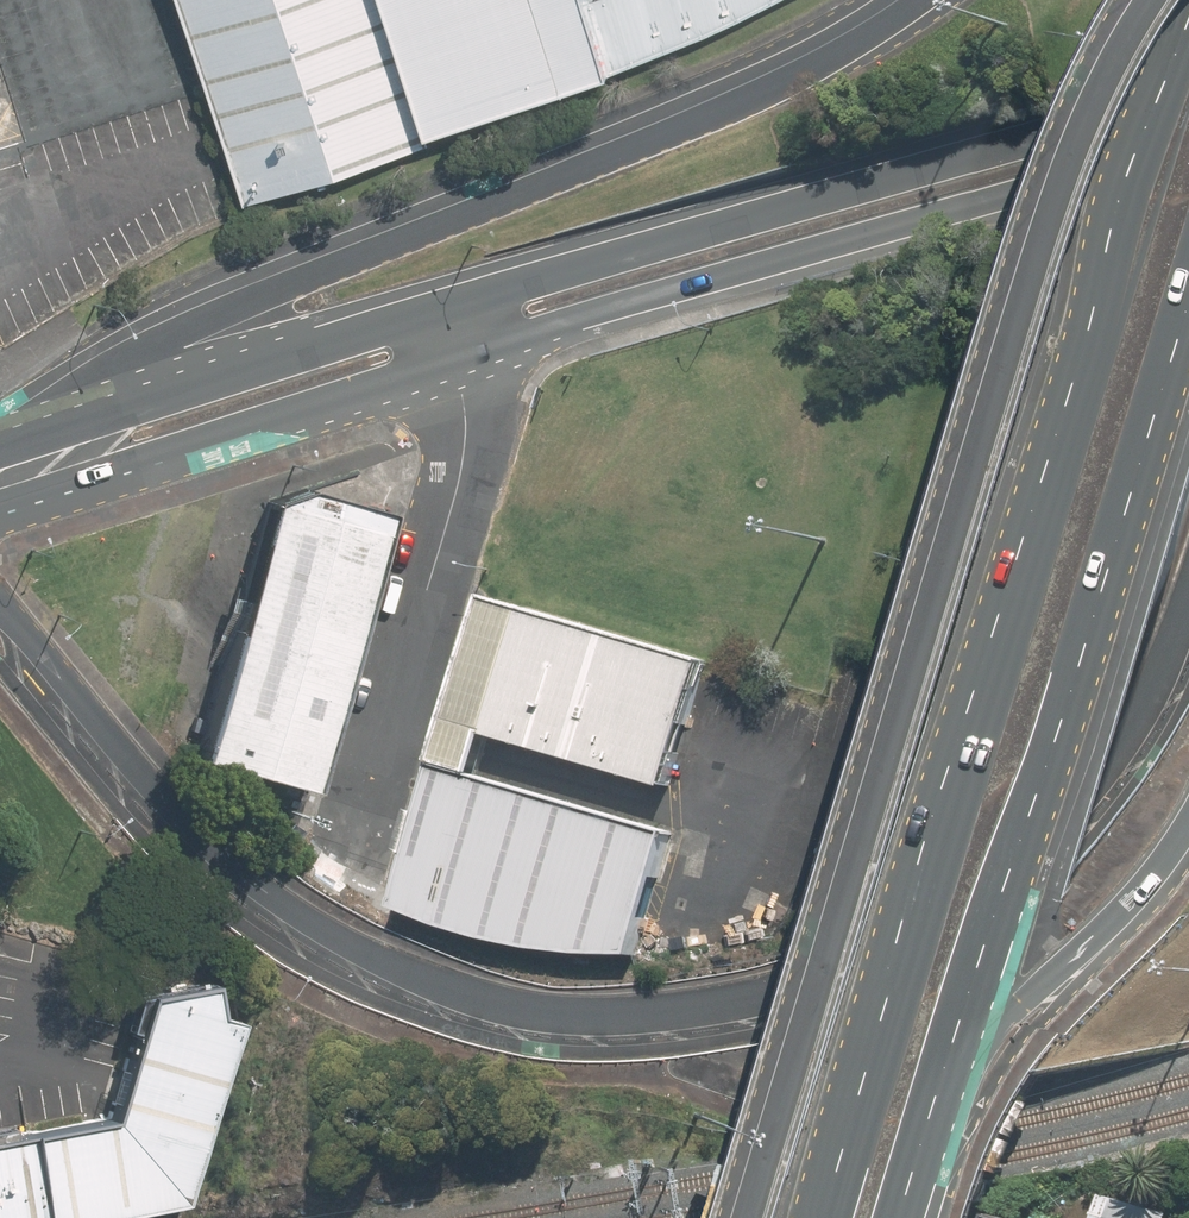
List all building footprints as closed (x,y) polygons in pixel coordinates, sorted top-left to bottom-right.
[(400,0),(200,0),(260,188),(442,130),(438,119),(400,0)] [(438,119),(619,62),(600,0),(400,0),(438,119)] [(619,62),(753,0),(600,0),(619,62)] [(195,755),(303,787),(388,513),(306,486),(273,498),(195,755)] [(717,654),(499,589),(405,900),(520,934),(646,946),(682,826),(493,769),(502,738),(679,789),(717,654)] [(0,1135),(0,1217),(94,1217),(182,1202),(239,1018),(213,1014),(208,982),(145,993),(107,1116),(0,1135)] [(1164,1213),(1095,1193),(1088,1217),(1162,1217),(1164,1213)]
